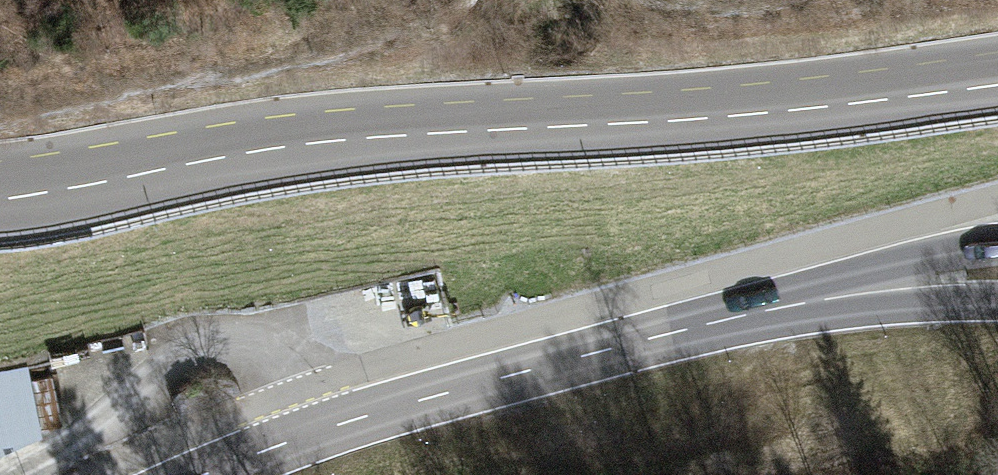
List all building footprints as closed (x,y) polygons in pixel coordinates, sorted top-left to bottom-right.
[(49,454),(32,359),(0,365),(0,462),(49,454)]
